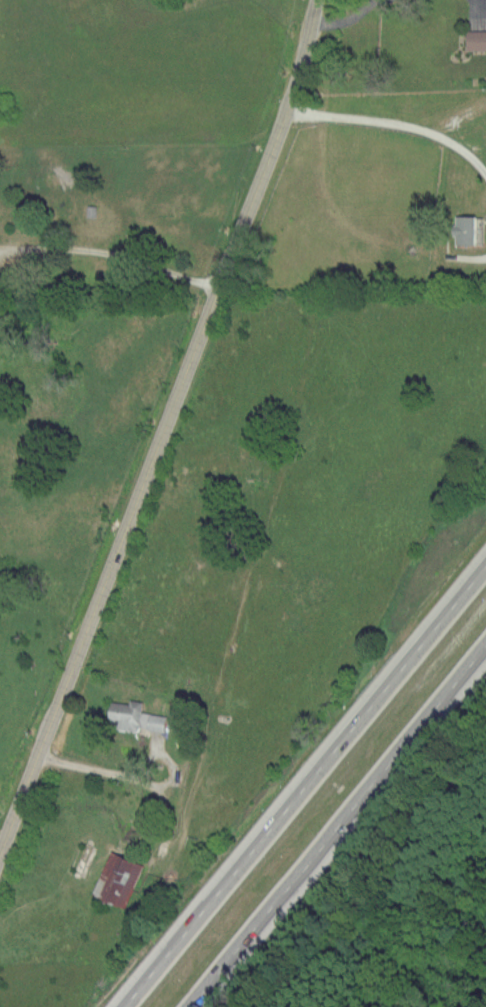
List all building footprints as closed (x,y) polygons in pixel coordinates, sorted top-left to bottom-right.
[(468,30),(468,50),(485,50),(485,30),(468,30)] [(481,216),(459,217),(460,244),(482,244),(481,216)] [(143,713),(145,702),(131,700),(131,703),(114,701),(111,728),(141,731),(141,729),(167,732),(169,715),(143,713)] [(124,908),(144,866),(113,851),(93,893),(124,908)]
